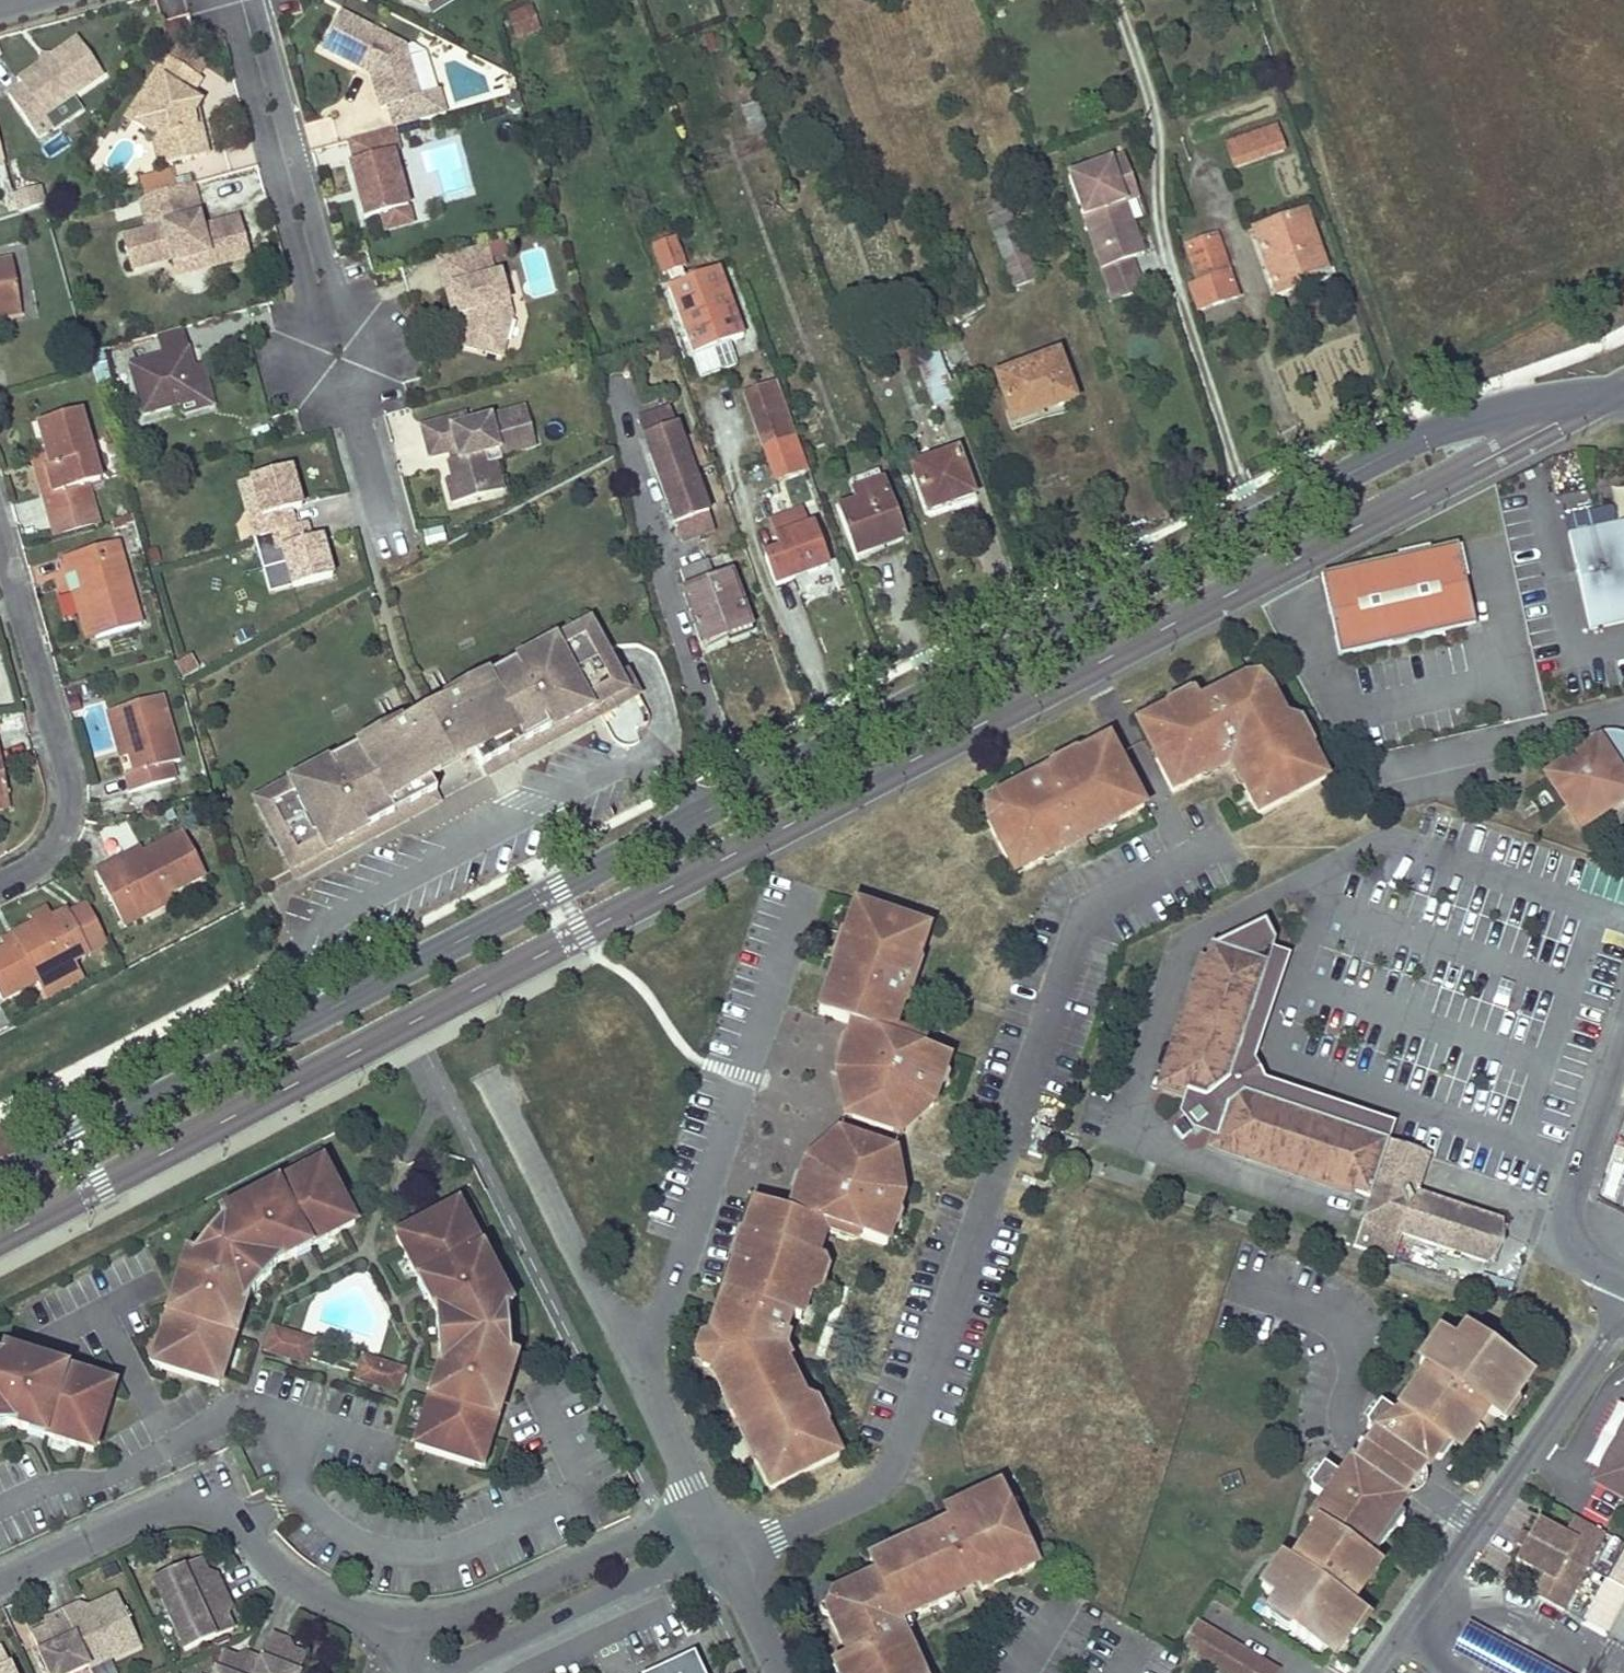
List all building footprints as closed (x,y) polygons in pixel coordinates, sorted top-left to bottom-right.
[(540,4),(524,10),(532,32),(548,26),(540,4)] [(532,32),(524,10),(508,15),(516,37),(532,32)] [(345,11),(325,47),(372,73),(382,110),(389,108),(395,129),(446,115),(439,93),(421,98),(407,47),(345,11)] [(38,138),(53,128),(82,108),(74,97),(104,76),(78,39),(19,81),(23,86),(9,96),(38,138)] [(163,61),(125,122),(153,139),(167,147),(171,164),(207,154),(199,126),(194,127),(192,117),(199,105),(189,99),(199,83),(163,61)] [(755,104),(741,109),(750,134),(764,129),(755,104)] [(1274,129),(1226,146),(1233,166),(1282,149),(1274,129)] [(364,221),(407,209),(391,154),(398,152),(392,130),(348,142),(354,163),(348,164),(356,189),(361,188),(363,197),(358,198),(364,221)] [(167,147),(153,139),(161,167),(171,164),(167,147)] [(1119,189),(1133,184),(1124,157),(1068,178),(1113,300),(1143,289),(1132,259),(1135,258),(1117,206),(1124,204),(1119,189)] [(142,180),(146,197),(154,195),(176,188),(172,172),(142,180)] [(200,219),(191,184),(176,188),(154,195),(159,215),(162,227),(123,238),(132,270),(172,259),(173,264),(207,255),(211,268),(248,258),(238,220),(218,225),(221,233),(203,238),(201,230),(198,220),(200,219)] [(1124,204),(1139,198),(1133,184),(1119,189),(1124,204)] [(30,190),(14,194),(19,210),(35,205),(30,190)] [(159,215),(154,195),(146,197),(138,199),(144,219),(159,215)] [(1124,204),(1117,206),(1135,258),(1143,255),(1124,204)] [(1305,214),(1255,231),(1277,297),(1298,289),(1295,281),(1325,270),(1305,214)] [(221,233),(218,225),(201,230),(203,238),(221,233)] [(1016,226),(993,234),(1012,287),(1035,279),(1016,226)] [(663,275),(668,273),(681,268),(687,266),(675,237),(652,246),(663,275)] [(1215,239),(1188,248),(1200,286),(1191,288),(1201,314),(1236,301),(1215,239)] [(493,276),(484,245),(437,258),(447,291),(452,289),(459,317),(464,315),(466,322),(461,346),(501,356),(510,315),(498,274),(493,276)] [(207,255),(173,264),(177,278),(211,268),(207,255)] [(20,304),(12,260),(0,262),(0,308),(20,304)] [(681,268),(668,273),(673,287),(668,288),(700,376),(735,364),(727,343),(743,337),(719,270),(686,282),(681,268)] [(22,315),(20,304),(0,308),(0,319),(22,315)] [(182,330),(158,337),(164,356),(188,350),(182,330)] [(102,350),(88,355),(98,382),(112,378),(102,350)] [(164,356),(129,366),(143,416),(182,405),(202,400),(193,369),(188,350),(164,356)] [(954,398),(936,351),(916,359),(933,404),(954,398)] [(1056,355),(995,377),(1012,422),(1073,400),(1056,355)] [(202,367),(193,369),(202,400),(182,405),(185,415),(213,407),(202,367)] [(776,386),(746,396),(762,441),(792,429),(776,386)] [(466,415),(421,427),(429,458),(457,451),(459,459),(447,463),(452,480),(446,482),(452,504),(485,495),(482,482),(490,469),(485,453),(534,440),(525,408),(468,424),(466,415)] [(671,409),(638,421),(682,543),(716,531),(671,409)] [(53,494),(42,496),(48,517),(94,505),(88,484),(99,480),(79,412),(38,423),(47,454),(51,466),(46,467),(53,494)] [(792,429),(762,441),(776,480),(807,470),(792,429)] [(499,456),(535,446),(534,440),(485,453),(490,469),(482,482),(485,495),(503,490),(495,462),(500,461),(499,456)] [(955,452),(912,467),(927,511),(972,496),(955,452)] [(47,454),(32,458),(42,496),(53,494),(46,467),(51,466),(47,454)] [(291,469),(252,480),(239,483),(249,522),(254,539),(259,556),(269,595),(293,588),(333,578),(322,538),(311,541),(307,524),(295,527),(291,511),(302,509),(291,469)] [(858,504),(840,510),(857,556),(902,539),(877,472),(850,482),(858,504)] [(1623,514),(1623,489),(1612,491),(1618,516),(1623,514)] [(779,553),(765,558),(775,585),(824,567),(811,530),(807,531),(800,513),(770,524),(779,553)] [(132,515),(111,521),(114,530),(127,527),(126,523),(134,521),(132,515)] [(1608,524),(1610,532),(1623,529),(1623,521),(1608,524)] [(1608,524),(1568,533),(1588,630),(1623,622),(1623,529),(1610,532),(1608,524)] [(423,531),(427,547),(447,543),(443,527),(423,531)] [(76,571),(82,591),(95,637),(140,625),(117,542),(64,557),(68,574),(76,571)] [(1458,546),(1322,575),(1339,657),(1460,631),(1458,624),(1465,613),(1472,611),(1458,546)] [(704,553),(707,562),(715,583),(732,577),(720,547),(704,553)] [(683,595),(689,612),(698,608),(709,638),(749,624),(732,577),(715,583),(707,562),(680,571),(688,594),(683,595)] [(95,637),(82,591),(74,593),(87,640),(95,637)] [(698,608),(689,612),(699,641),(709,638),(698,608)] [(1475,627),(1472,611),(1465,613),(1458,624),(1460,631),(1475,627)] [(571,644),(594,631),(589,622),(566,634),(571,644)] [(479,766),(622,690),(626,698),(631,708),(642,702),(631,682),(623,686),(594,631),(571,644),(566,634),(553,641),(478,681),(481,686),(463,696),(460,691),(444,699),(479,766)] [(202,671),(191,652),(176,661),(187,680),(202,671)] [(1166,709),(1137,723),(1172,791),(1201,776),(1199,770),(1231,754),(1246,782),(1242,785),(1257,813),(1325,778),(1311,749),(1304,752),(1289,721),(1285,723),(1267,687),(1245,680),(1199,703),(1197,699),(1169,713),(1166,709)] [(463,696),(481,686),(478,681),(460,691),(463,696)] [(484,773),(626,698),(622,690),(479,766),(484,773)] [(160,697),(116,709),(129,756),(135,774),(124,776),(128,792),(174,780),(170,764),(178,762),(160,697)] [(435,790),(439,797),(484,773),(479,766),(444,699),(399,723),(435,790)] [(129,756),(116,709),(106,711),(120,758),(129,756)] [(435,790),(399,723),(384,731),(386,736),(368,746),(365,741),(278,788),(283,798),(260,810),(290,867),(435,790)] [(368,746),(386,736),(384,731),(365,741),(368,746)] [(1622,733),(1619,732),(1616,732),(1613,731),(1611,731),(1608,731),(1606,731),(1603,731),(1600,731),(1597,732),(1594,733),(1592,734),(1589,736),(1585,738),(1590,744),(1545,775),(1580,827),(1623,798),(1623,734),(1622,733)] [(992,799),(986,822),(1012,874),(1042,859),(1039,853),(1110,817),(1112,823),(1141,808),(1107,740),(1077,754),(1080,760),(1024,789),(1022,784),(992,799)] [(8,800),(0,755),(0,801),(8,800)] [(260,810),(283,798),(278,788),(255,800),(260,810)] [(435,790),(290,867),(294,875),(439,797),(435,790)] [(0,801),(0,810),(10,808),(8,800),(0,801)] [(112,861),(94,871),(120,920),(169,894),(205,874),(182,831),(143,852),(115,867),(112,861)] [(140,846),(112,861),(115,867),(143,852),(140,846)] [(169,894),(120,920),(124,927),(173,900),(169,894)] [(84,897),(66,907),(94,960),(112,951),(84,897)] [(827,980),(817,1013),(851,1025),(834,1074),(846,1078),(843,1092),(844,1096),(849,1100),(843,1116),(898,1136),(904,1119),(913,1114),(917,1103),(930,1107),(947,1057),(883,1034),(910,958),(915,960),(926,930),(859,906),(853,904),(833,963),(827,980)] [(6,946),(0,949),(0,997),(1,999),(37,979),(73,960),(78,968),(94,960),(66,907),(50,915),(47,908),(31,916),(34,923),(14,933),(18,940),(6,946)] [(1228,1079),(1275,941),(1265,920),(1215,944),(1211,943),(1164,1083),(1205,1097),(1228,1079)] [(14,933),(2,940),(6,946),(18,940),(14,933)] [(73,960),(37,979),(42,988),(78,968),(73,960)] [(78,968),(42,988),(48,998),(84,979),(78,968)] [(1389,1143),(1241,1093),(1227,1103),(1214,1144),(1369,1195),(1389,1143)] [(1206,1117),(1199,1109),(1190,1116),(1196,1124),(1206,1117)] [(1191,1129),(1182,1118),(1174,1126),(1183,1137),(1191,1129)] [(724,1400),(729,1410),(736,1407),(791,1376),(778,1348),(789,1314),(799,1318),(820,1256),(810,1253),(821,1223),(884,1246),(901,1197),(887,1192),(892,1178),(891,1174),(890,1171),(886,1169),(892,1152),(838,1133),(832,1151),(825,1152),(820,1157),(816,1167),(805,1163),(787,1212),(754,1200),(701,1353),(724,1400)] [(1486,1260),(1499,1221),(1491,1219),(1490,1222),(1459,1211),(1460,1208),(1445,1203),(1444,1206),(1413,1196),(1427,1154),(1389,1143),(1369,1195),(1363,1216),(1362,1218),(1486,1260)] [(303,1181),(321,1171),(317,1165),(299,1174),(303,1181)] [(155,1370),(214,1388),(246,1282),(349,1227),(321,1171),(303,1181),(299,1174),(215,1217),(223,1233),(199,1263),(182,1258),(153,1348),(160,1350),(155,1370)] [(456,1229),(463,1226),(453,1208),(446,1211),(456,1229)] [(445,1345),(410,1451),(470,1469),(476,1450),(483,1452),(512,1362),(495,1356),(491,1318),(507,1310),(463,1226),(456,1229),(446,1211),(391,1241),(445,1345)] [(1469,1329),(1463,1337),(1472,1343),(1478,1336),(1469,1329)] [(1277,1619),(1319,1649),(1324,1642),(1334,1649),(1360,1612),(1349,1605),(1339,1598),(1350,1583),(1368,1557),(1365,1554),(1446,1440),(1449,1443),(1470,1414),(1479,1401),(1489,1407),(1501,1415),(1525,1381),(1515,1374),(1520,1365),(1478,1336),(1472,1343),(1463,1337),(1458,1344),(1440,1331),(1420,1359),(1428,1365),(1447,1379),(1443,1384),(1424,1371),(1393,1413),(1380,1404),(1366,1424),(1370,1428),(1337,1476),(1322,1465),(1307,1485),(1322,1496),(1307,1518),(1315,1524),(1293,1555),(1312,1568),(1307,1575),(1288,1563),(1279,1556),(1259,1585),(1278,1599),(1272,1607),(1281,1613),(1277,1619)] [(301,1366),(308,1345),(269,1333),(263,1354),(301,1366)] [(160,1350),(153,1348),(148,1367),(155,1370),(160,1350)] [(88,1455),(107,1395),(88,1389),(90,1382),(0,1353),(0,1428),(88,1455)] [(398,1373),(359,1361),(353,1382),(392,1394),(398,1373)] [(1428,1365),(1424,1371),(1443,1384),(1447,1379),(1428,1365)] [(1520,1365),(1515,1374),(1525,1381),(1531,1373),(1520,1365)] [(736,1407),(729,1410),(753,1460),(768,1490),(838,1457),(823,1426),(817,1429),(791,1376),(736,1407)] [(110,1388),(90,1382),(88,1389),(107,1395),(110,1388)] [(1479,1401),(1470,1414),(1480,1420),(1489,1407),(1479,1401)] [(1594,1480),(1623,1496),(1623,1422),(1594,1480)] [(477,1471),(483,1452),(476,1450),(470,1469),(477,1471)] [(912,1665),(916,1663),(897,1623),(948,1599),(946,1594),(976,1580),(981,1590),(1034,1565),(1024,1543),(1016,1547),(999,1512),(1007,1509),(997,1487),(944,1510),(949,1523),(868,1559),(875,1575),(832,1594),(824,1611),(840,1643),(846,1657),(831,1663),(836,1672),(915,1672),(912,1665)] [(1024,1543),(1007,1509),(999,1512),(1016,1547),(1024,1543)] [(1521,1548),(1514,1561),(1540,1575),(1549,1580),(1544,1588),(1536,1583),(1530,1594),(1562,1611),(1604,1535),(1572,1517),(1567,1527),(1575,1532),(1571,1540),(1562,1536),(1536,1521),(1529,1534),(1521,1548)] [(1567,1527),(1562,1536),(1571,1540),(1575,1532),(1567,1527)] [(1514,1544),(1521,1548),(1529,1534),(1522,1530),(1514,1544)] [(1293,1555),(1288,1563),(1307,1575),(1312,1568),(1293,1555)] [(151,1581),(168,1618),(223,1593),(216,1579),(209,1582),(198,1559),(151,1581)] [(1540,1575),(1536,1583),(1544,1588),(1549,1580),(1540,1575)] [(1350,1583),(1339,1598),(1349,1605),(1359,1590),(1350,1583)] [(223,1593),(168,1618),(183,1651),(230,1629),(223,1612),(230,1608),(223,1593)] [(79,1605),(64,1613),(89,1665),(91,1670),(140,1646),(117,1596),(83,1612),(79,1605)] [(1605,1634),(1623,1645),(1623,1598),(1605,1634)] [(1272,1607),(1268,1612),(1277,1619),(1281,1613),(1272,1607)] [(64,1613),(48,1620),(52,1627),(32,1637),(49,1672),(72,1672),(89,1665),(64,1613)] [(1194,1623),(1178,1649),(1217,1672),(1278,1672),(1194,1623)] [(258,1672),(299,1672),(304,1658),(286,1650),(288,1643),(271,1637),(263,1659),(258,1672)] [(1334,1649),(1324,1642),(1319,1649),(1329,1656),(1334,1649)] [(1510,1672),(1565,1672),(1523,1650),(1510,1672)] [(1,1651),(0,1652),(0,1672),(12,1672),(1,1651)] [(263,1659),(246,1652),(242,1660),(221,1652),(214,1672),(258,1672),(263,1659)]
